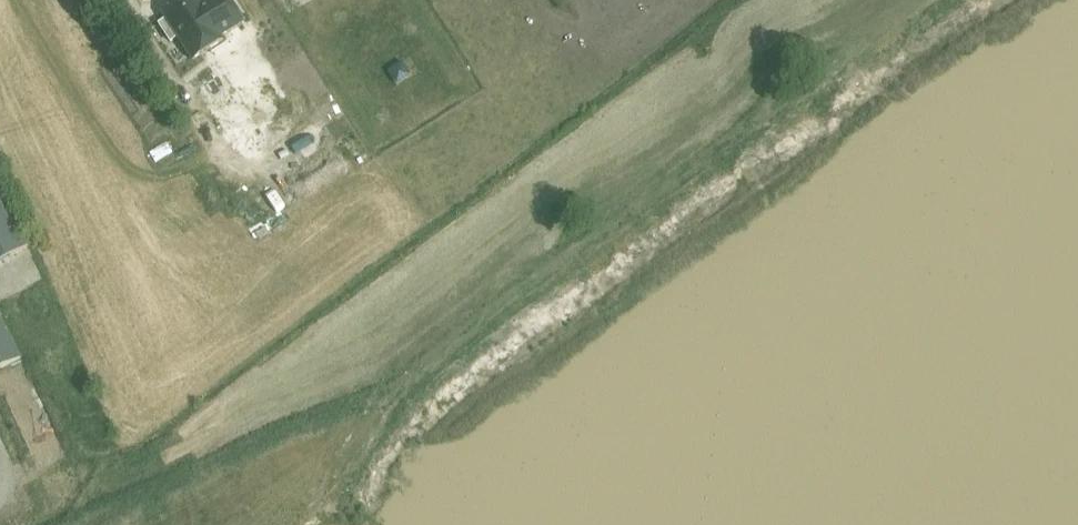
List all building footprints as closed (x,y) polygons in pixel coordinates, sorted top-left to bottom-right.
[(192,63),(223,42),(221,39),(242,26),(226,0),(214,0),(201,8),(196,0),(192,0),(163,18),(166,22),(159,26),(171,44),(177,39),(192,63)] [(30,245),(0,189),(0,261),(30,245)] [(0,317),(0,369),(22,357),(0,317)]
